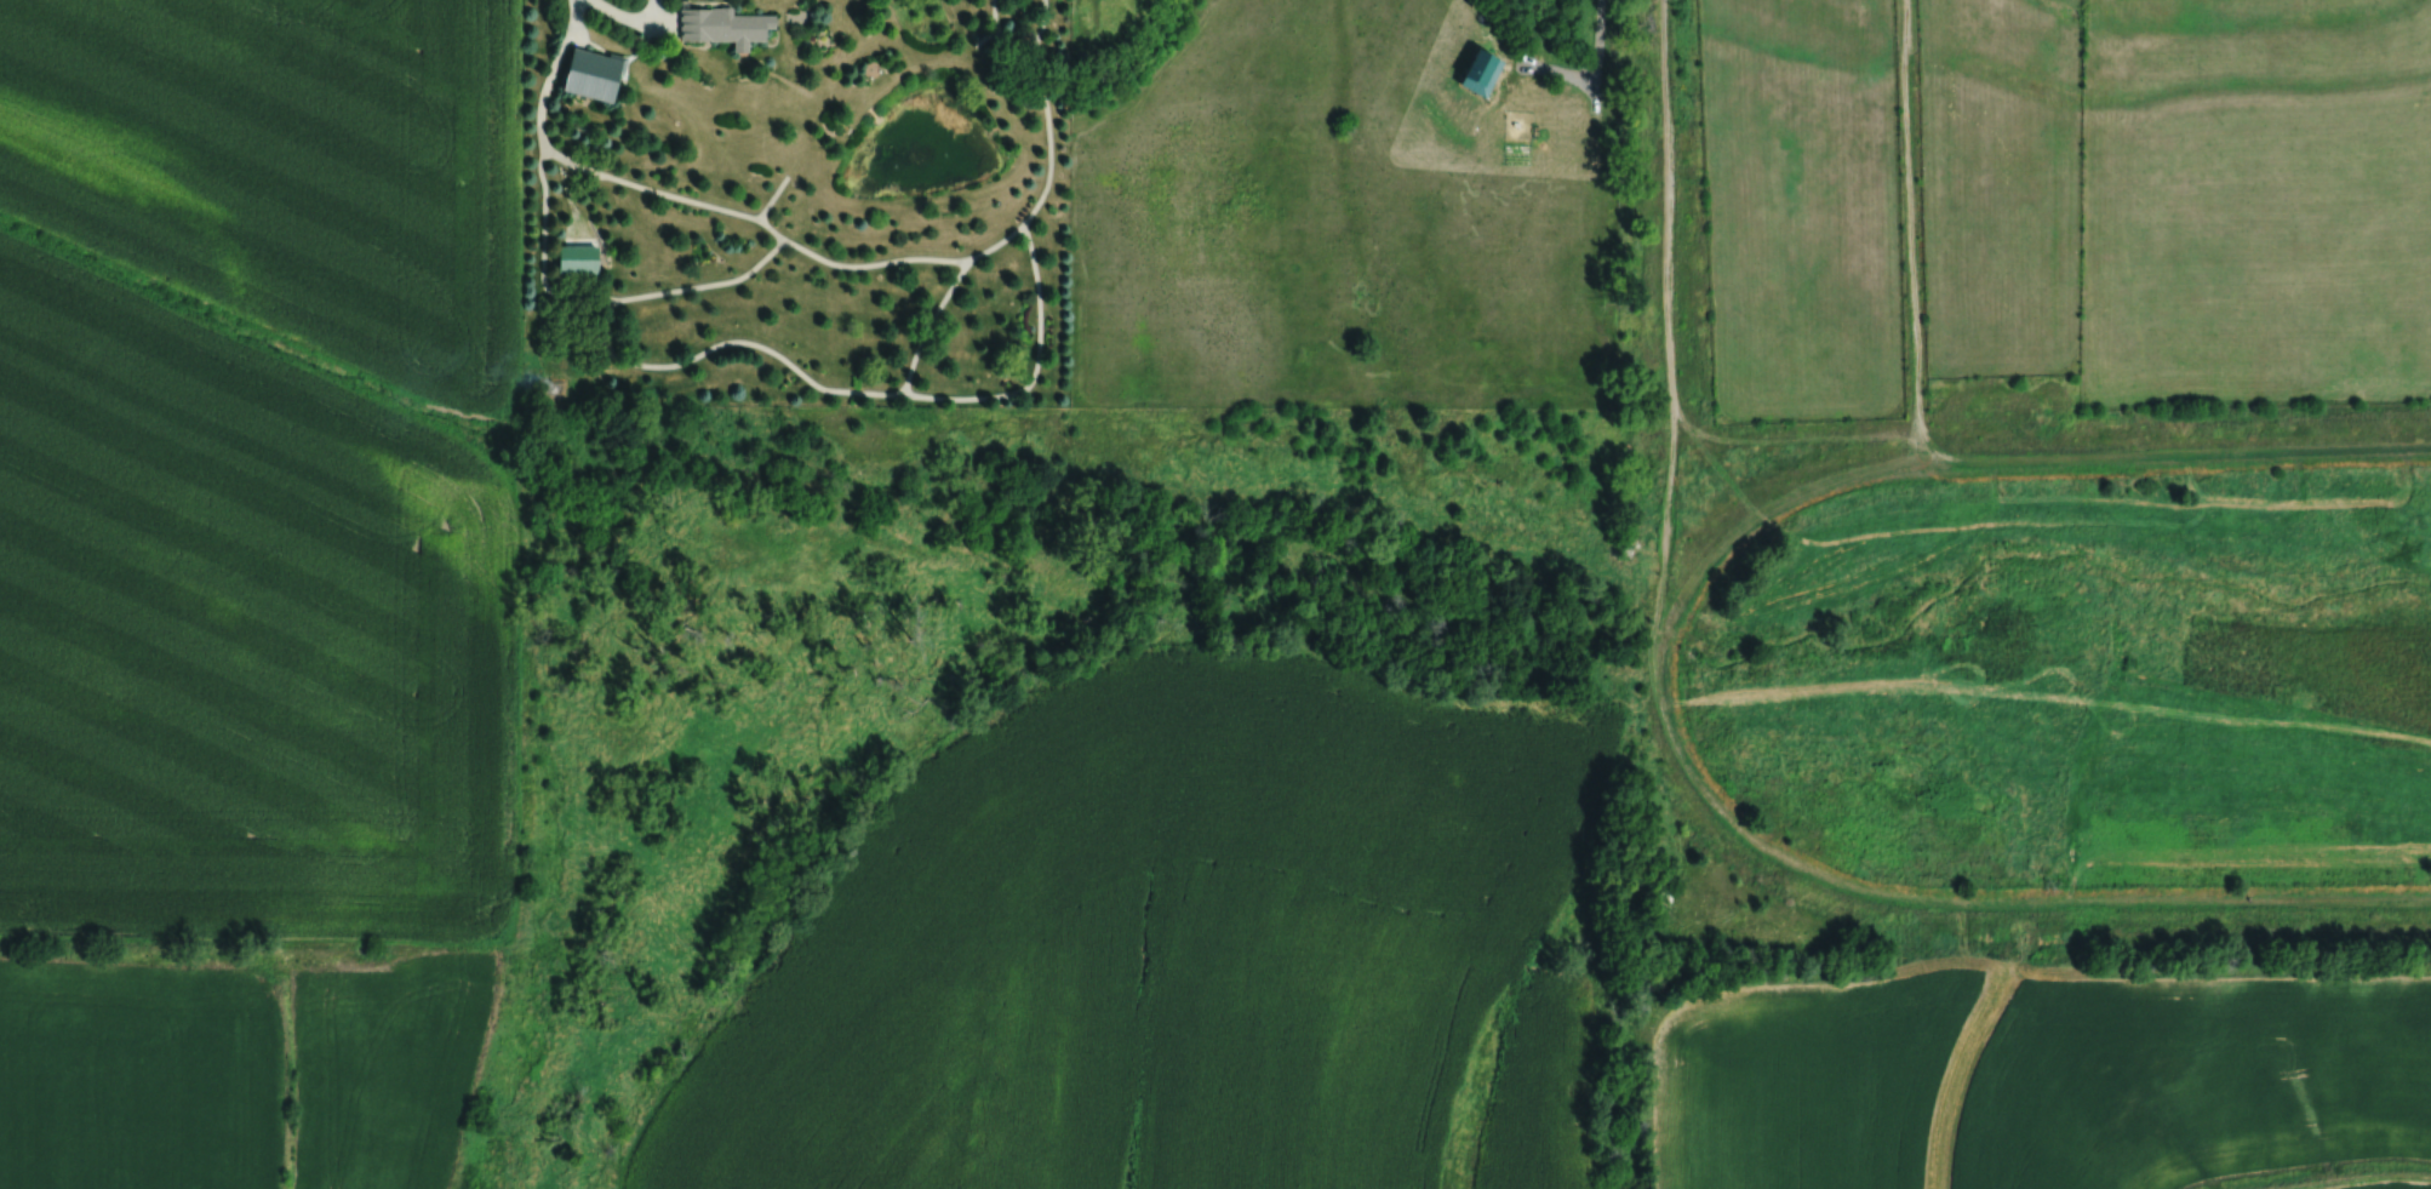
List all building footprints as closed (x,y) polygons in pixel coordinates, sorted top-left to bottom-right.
[(731,16),(731,8),(678,9),(679,41),(733,40),(733,52),(747,52),(747,41),(766,41),(766,30),(775,30),(775,15),(731,16)] [(613,103),(623,58),(571,47),(562,91),(613,103)] [(597,245),(558,245),(558,274),(597,274),(597,245)]
